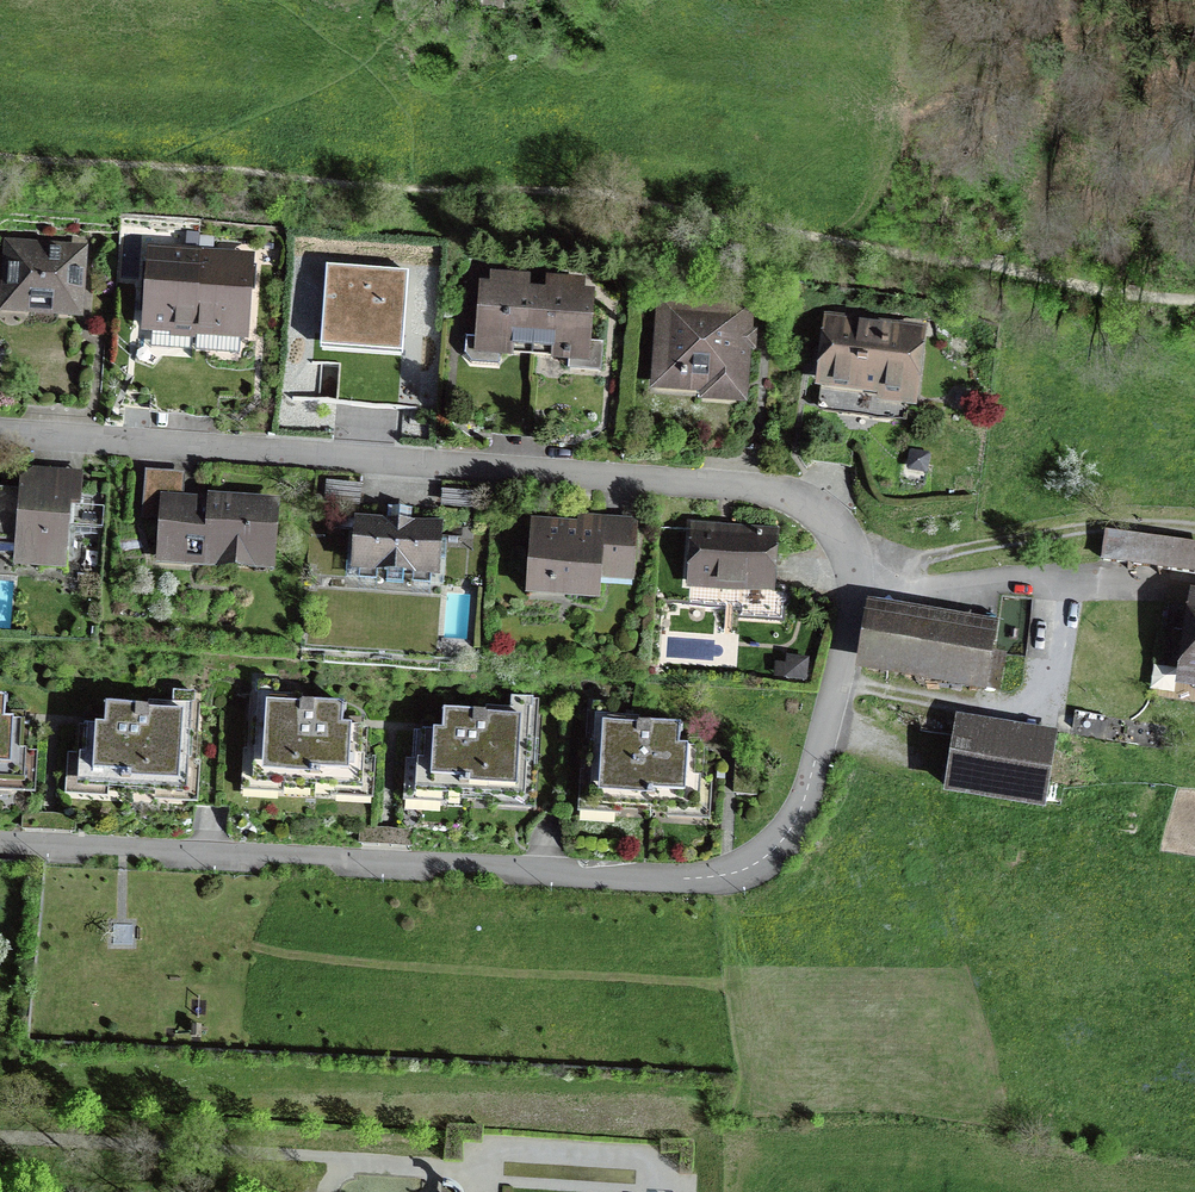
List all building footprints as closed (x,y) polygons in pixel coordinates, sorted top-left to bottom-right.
[(52,251),(53,246),(35,244),(35,250),(10,248),(7,296),(28,297),(28,308),(77,312),(81,253),(52,251)] [(175,321),(193,322),(198,257),(153,254),(147,325),(174,327),(175,321)] [(198,257),(193,322),(193,329),(243,332),(248,261),(198,257)] [(404,339),(408,279),(326,272),(321,333),(404,339)] [(532,356),(537,291),(527,290),(526,281),(520,277),(513,280),(511,289),(483,287),(479,338),(501,339),(500,351),(531,353),(531,356),(532,356)] [(547,291),(537,291),(532,356),(533,353),(570,356),(571,342),(587,343),(590,295),(563,293),(562,284),(556,280),(549,283),(547,291)] [(6,306),(28,308),(28,297),(7,296),(6,306)] [(747,311),(665,304),(659,375),(709,379),(708,393),(741,395),(747,311)] [(917,334),(831,323),(822,397),(847,400),(846,411),(904,418),(907,391),(910,391),(917,334)] [(402,355),(404,339),(321,333),(320,349),(402,355)] [(500,351),(501,339),(479,338),(465,336),(464,354),(471,363),(499,365),(500,351)] [(571,342),(570,356),(586,357),(587,343),(571,342)] [(818,454),(817,462),(849,466),(850,458),(818,454)] [(47,503),(79,505),(81,492),(82,478),(34,474),(19,487),(48,490),(47,503)] [(334,503),(352,504),(353,485),(335,484),(334,503)] [(67,563),(69,533),(101,535),(104,493),(81,492),(79,505),(47,503),(48,490),(19,487),(19,489),(14,553),(13,559),(67,563)] [(14,553),(19,489),(0,488),(0,552),(14,553)] [(450,506),(469,507),(470,493),(451,492),(450,506)] [(275,505),(211,501),(210,511),(164,507),(160,557),(162,557),(163,543),(208,546),(207,560),(271,565),(275,505)] [(439,527),(411,525),(412,513),(388,512),(387,523),(359,521),(355,568),(387,570),(387,581),(404,583),(405,571),(436,574),(439,527)] [(634,523),(601,521),(600,530),(533,525),(529,580),(550,581),(553,585),(553,586),(569,587),(568,595),(598,597),(599,575),(601,557),(632,559),(634,523)] [(775,535),(694,529),(690,583),(719,585),(719,579),(744,580),(743,587),(771,589),(775,535)] [(1103,560),(1194,573),(1194,550),(1106,538),(1103,560)] [(601,557),(599,575),(630,577),(632,559),(601,557)] [(550,581),(529,580),(528,592),(568,595),(569,587),(553,585),(550,581)] [(982,679),(989,637),(873,618),(866,660),(982,679)] [(371,729),(368,729),(368,742),(359,742),(357,783),(258,777),(260,754),(254,753),(258,682),(251,681),(251,695),(250,694),(248,722),(246,722),(241,791),(284,794),(284,789),(330,792),(330,797),(373,799),(376,758),(369,757),(371,729)] [(254,753),(260,754),(258,777),(357,783),(359,742),(368,742),(368,729),(363,728),(342,727),(343,717),(344,706),(302,703),(303,696),(276,695),(276,683),(258,682),(254,753)] [(86,740),(83,781),(181,787),(183,763),(189,764),(193,693),(175,691),(175,703),(148,701),(147,708),(106,706),(105,718),(104,727),(84,726),(78,726),(77,739),(86,740)] [(77,739),(78,726),(76,725),(74,754),(67,754),(65,795),(108,798),(108,793),(155,796),(154,801),(198,803),(201,734),(198,734),(200,706),(199,706),(201,693),(193,693),(189,764),(183,763),(181,787),(83,781),(86,740),(77,739)] [(423,750),(421,787),(519,794),(521,770),(527,770),(531,699),(513,698),(512,709),(485,708),(485,715),(444,712),(442,733),(421,732),(416,732),(415,749),(423,750)] [(19,777),(21,736),(30,736),(31,722),(25,722),(5,721),(6,700),(0,699),(0,776),(19,777)] [(415,749),(416,732),(414,731),(412,760),(405,759),(403,801),(446,804),(446,799),(492,802),(492,807),(535,809),(538,768),(537,768),(539,740),(536,740),(539,699),(531,699),(527,770),(521,770),(519,794),(421,787),(423,750),(415,749)] [(588,716),(587,715),(577,812),(621,815),(621,810),(667,813),(666,818),(710,820),(712,779),(706,778),(708,750),(705,749),(704,767),(696,767),(694,804),(595,798),(597,774),(591,774),(595,703),(587,702),(588,716)] [(591,774),(597,774),(595,798),(694,804),(696,767),(704,767),(705,749),(700,749),(679,748),(680,738),(680,727),(639,724),(639,717),(612,716),(613,704),(595,703),(591,774)] [(26,712),(5,711),(5,721),(25,722),(26,712)] [(84,716),(84,726),(104,727),(105,718),(84,716)] [(363,728),(364,719),(343,717),(342,727),(363,728)] [(31,722),(30,736),(21,736),(19,777),(0,776),(0,791),(35,793),(38,752),(31,751),(33,723),(31,722)] [(422,722),(421,732),(442,733),(443,723),(422,722)] [(955,733),(947,787),(1045,803),(1053,749),(955,733)] [(700,739),(680,738),(679,748),(700,749),(700,739)] [(443,1179),(443,1185),(448,1186),(453,1187),(458,1191),(465,1191),(465,1190),(460,1185),(454,1180),(443,1179)]
